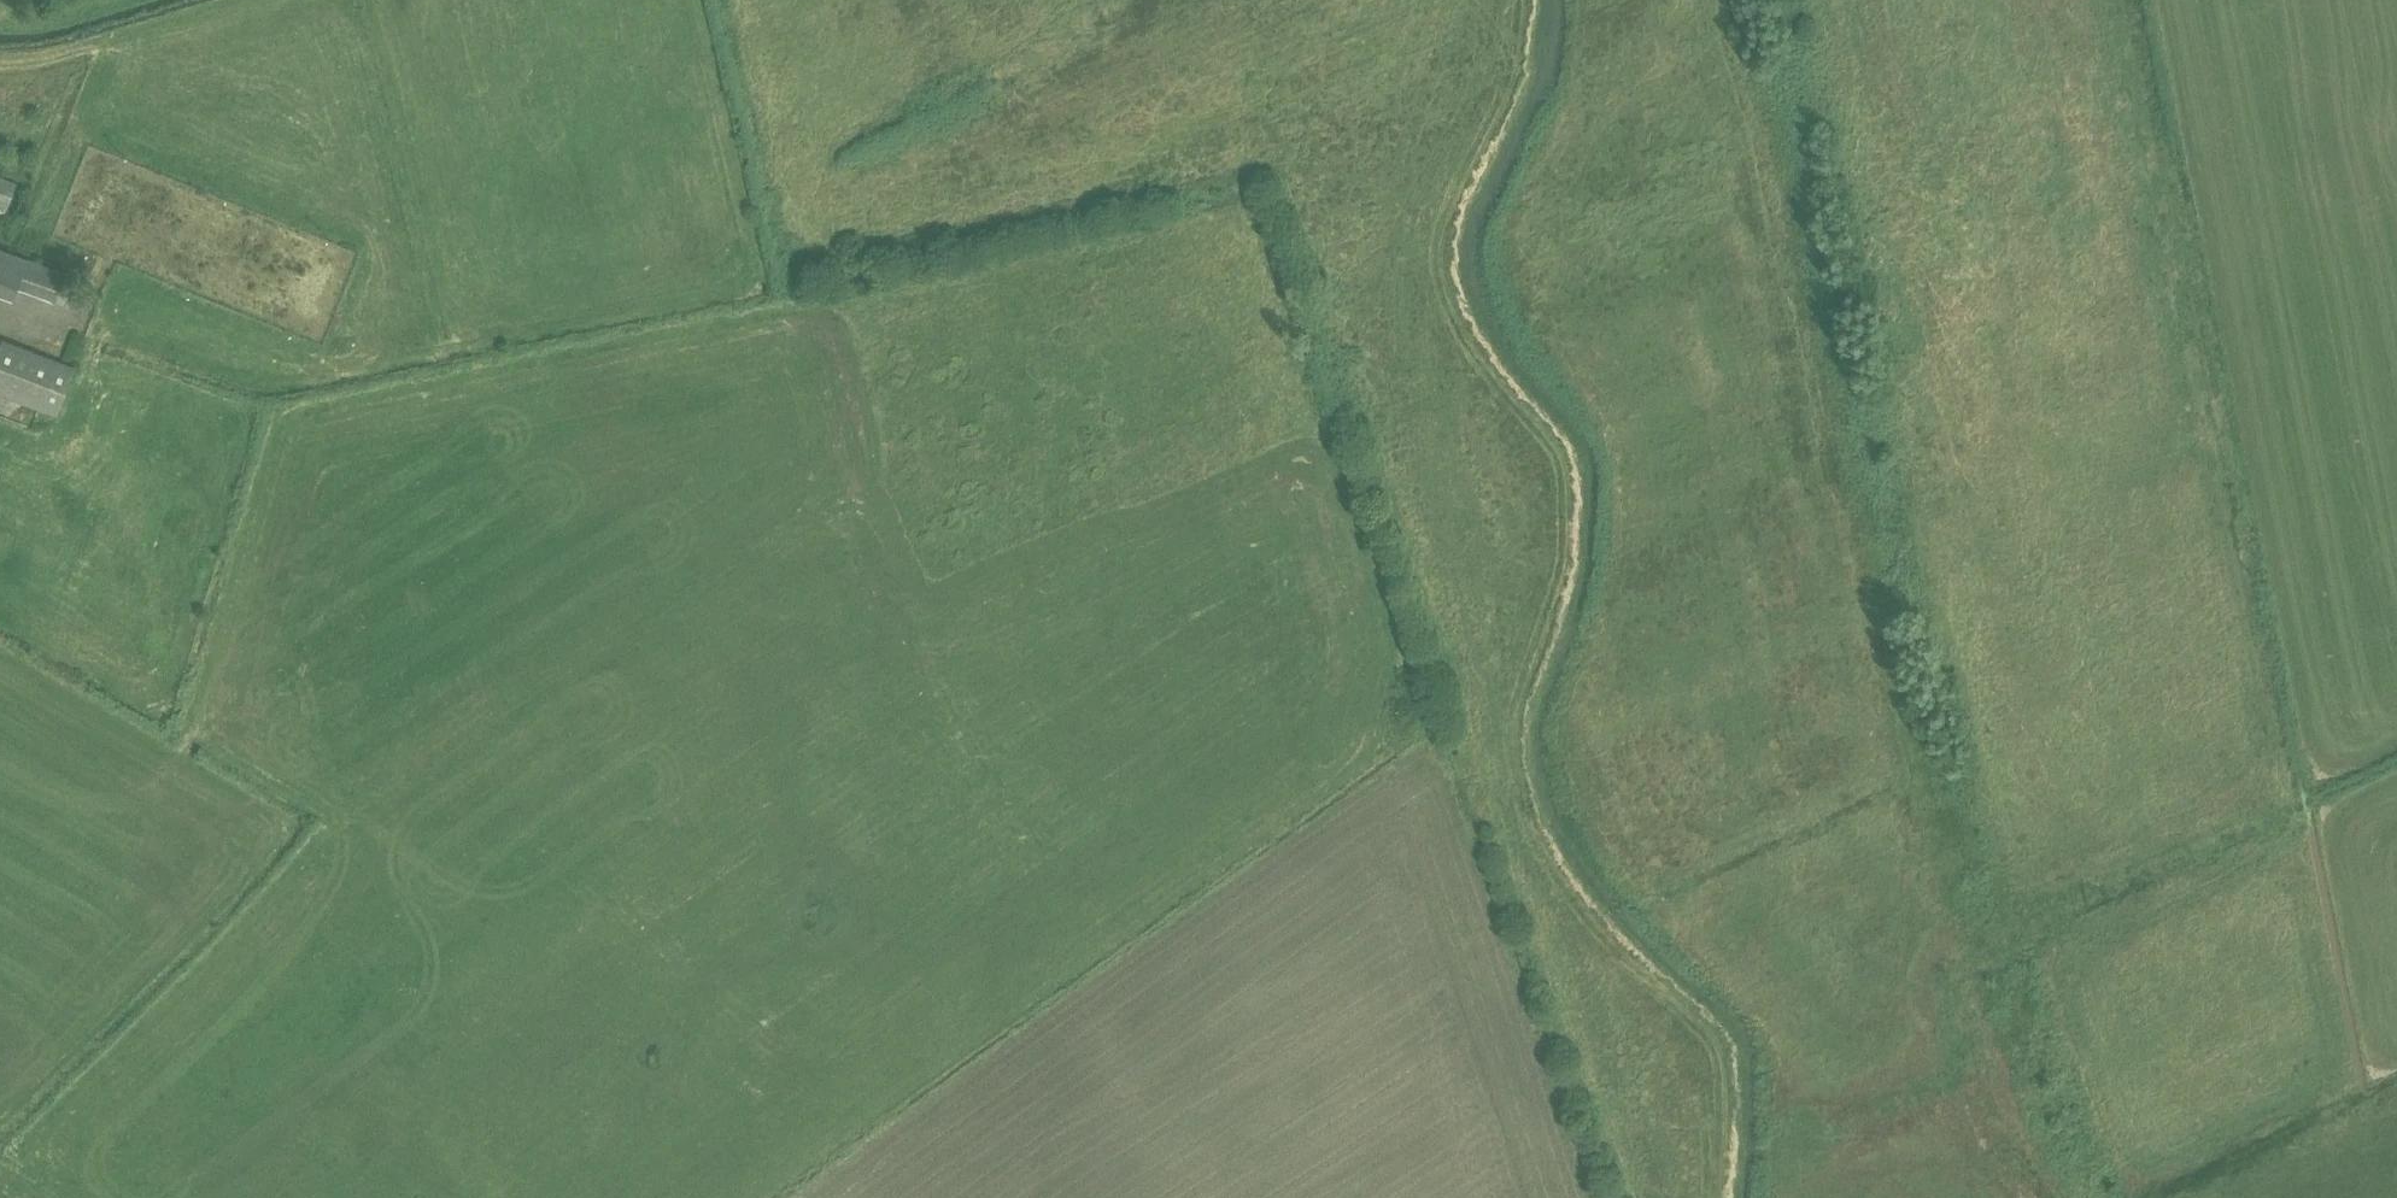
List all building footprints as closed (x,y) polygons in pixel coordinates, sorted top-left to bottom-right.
[(0,175),(0,206),(7,208),(17,181),(0,175)] [(55,304),(67,273),(29,258),(0,247),(0,294),(14,299),(18,289),(55,304)] [(76,367),(3,339),(0,346),(0,394),(42,409),(59,416),(76,367)]
